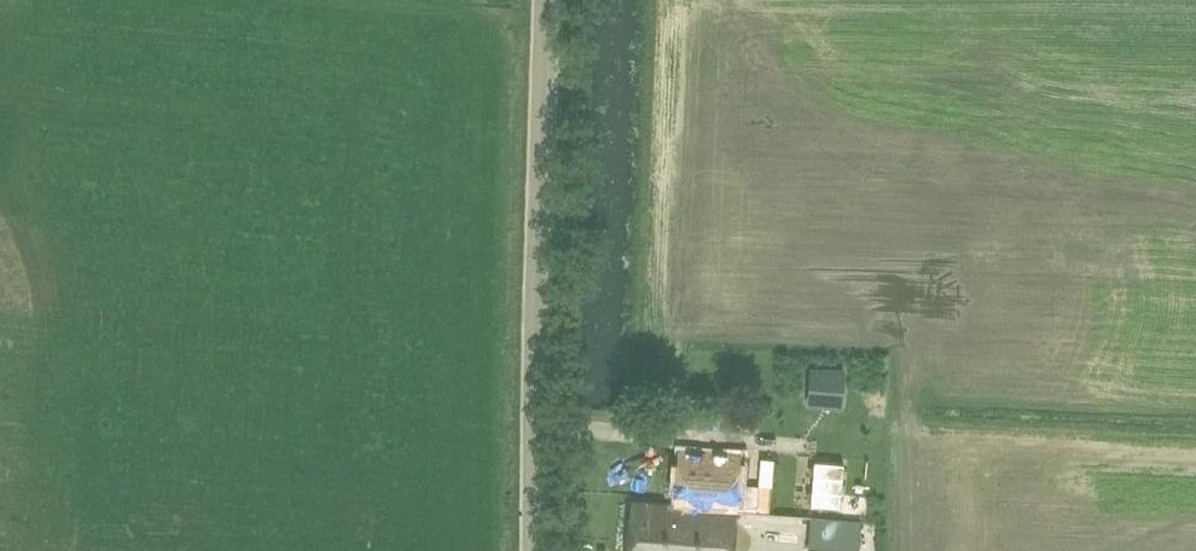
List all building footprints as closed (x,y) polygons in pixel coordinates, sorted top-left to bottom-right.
[(842,372),(811,371),(810,393),(841,394),(842,372)] [(738,455),(678,451),(674,504),(631,501),(627,550),(731,550),(738,455)] [(815,462),(811,504),(840,506),(843,464),(815,462)] [(778,532),(774,550),(798,550),(801,537),(778,532)]
